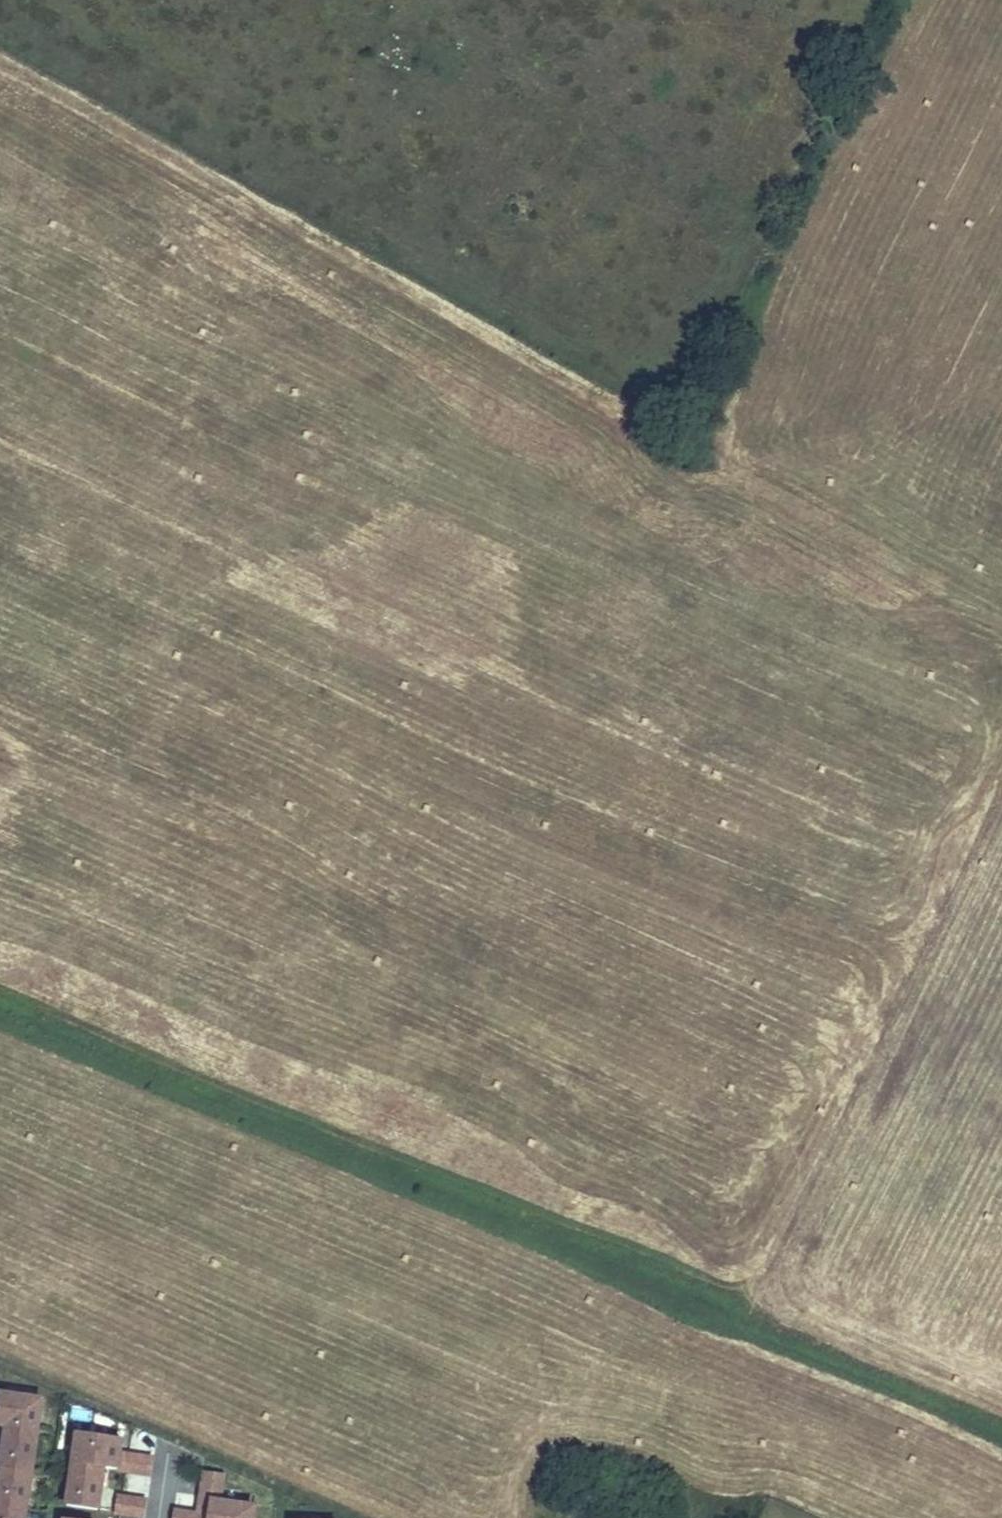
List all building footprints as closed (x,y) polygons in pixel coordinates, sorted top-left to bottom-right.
[(36,1430),(40,1400),(0,1394),(0,1425),(6,1425),(36,1430)] [(0,1462),(0,1468),(29,1472),(36,1430),(6,1425),(0,1462)] [(77,1433),(72,1463),(103,1468),(150,1475),(152,1460),(118,1455),(121,1440),(77,1433)] [(96,1511),(103,1468),(72,1463),(66,1506),(96,1511)] [(0,1468),(0,1506),(24,1510),(29,1472),(0,1468)] [(200,1506),(209,1508),(208,1514),(199,1513),(174,1509),(173,1517),(254,1517),(256,1506),(220,1501),(224,1472),(205,1469),(200,1506)] [(116,1498),(113,1513),(144,1517),(146,1502),(116,1498)] [(0,1506),(0,1517),(22,1517),(24,1510),(0,1506)]
